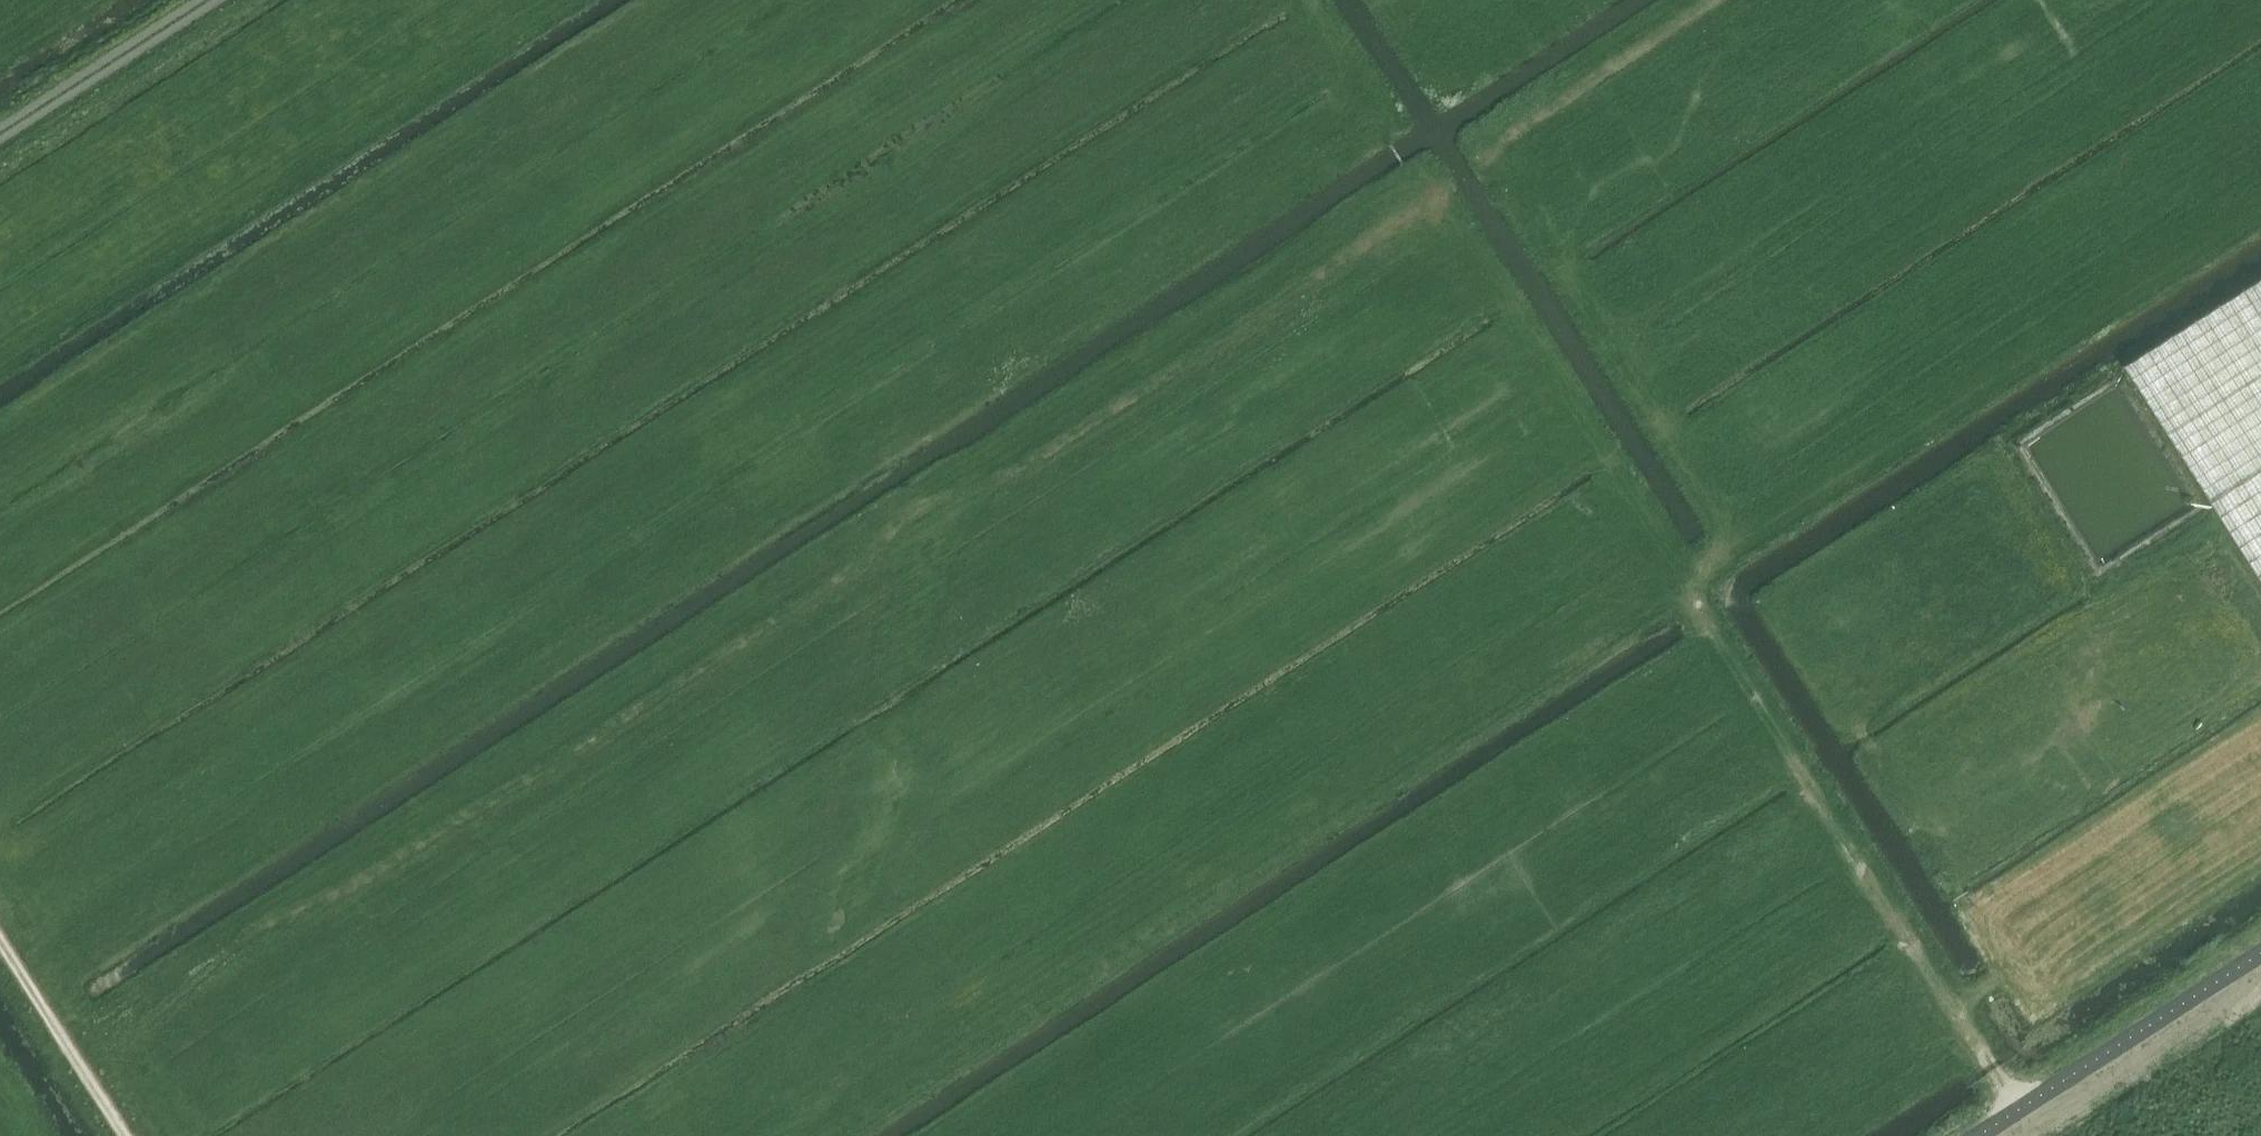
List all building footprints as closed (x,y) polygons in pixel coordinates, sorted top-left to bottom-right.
[(2219,511),(2260,485),(2260,277),(2125,364),(2219,511)] [(2219,511),(2224,519),(2260,576),(2260,485),(2219,511)]
